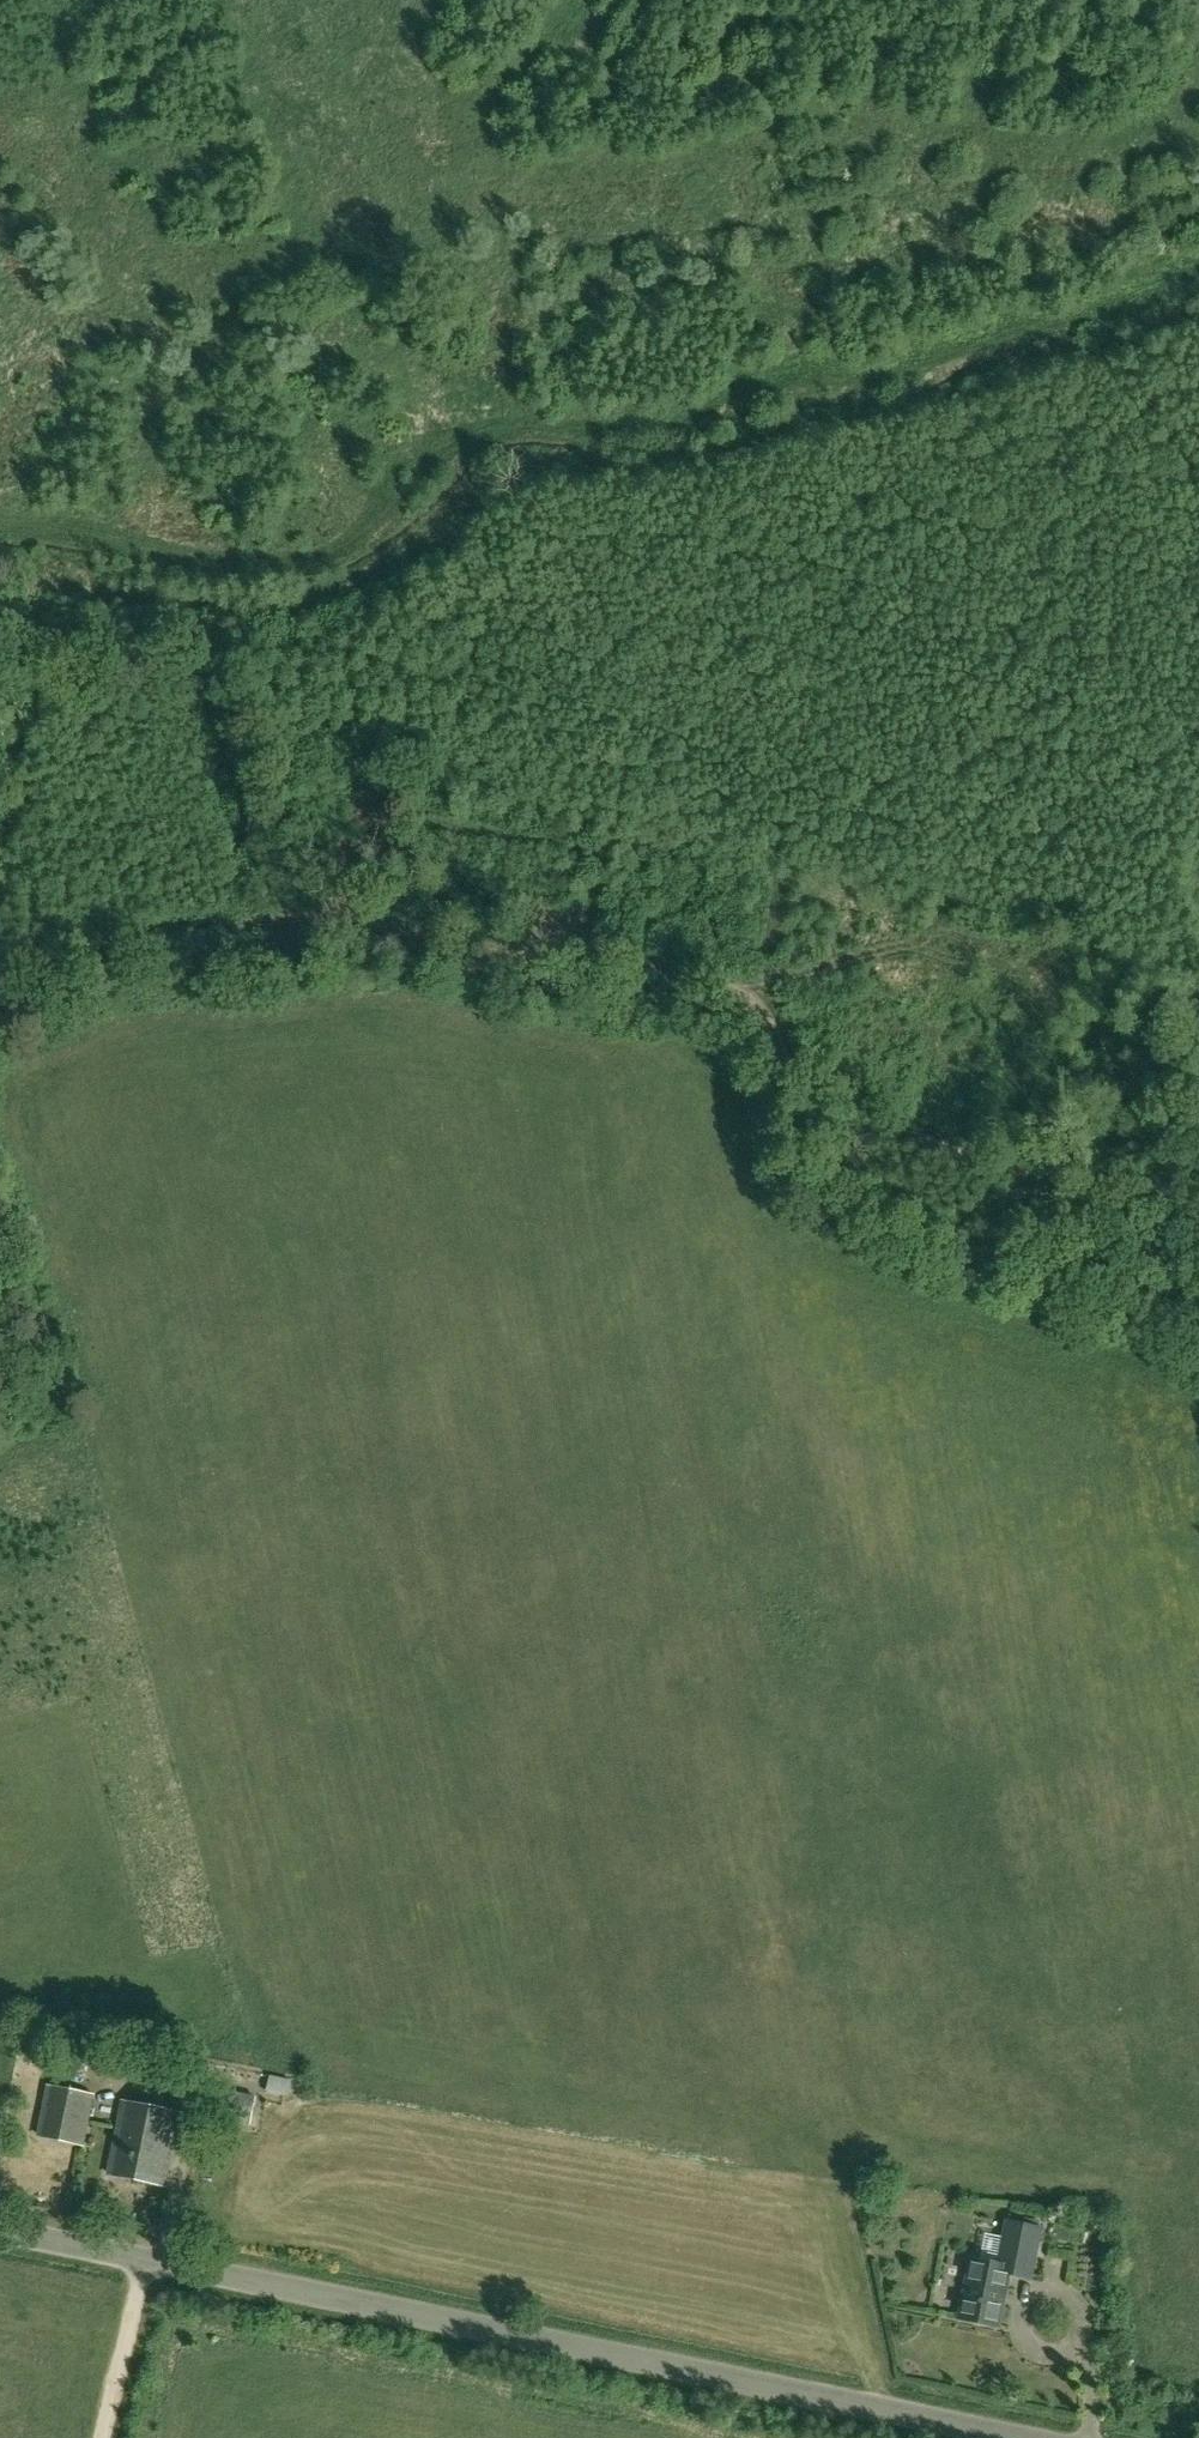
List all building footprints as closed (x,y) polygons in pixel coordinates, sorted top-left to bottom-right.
[(78,2039),(74,2058),(90,2061),(94,2042),(78,2039)] [(252,2072),(252,2090),(282,2091),(282,2073),(252,2072)] [(92,2095),(49,2086),(39,2135),(82,2144),(92,2095)] [(213,2116),(251,2124),(255,2105),(217,2097),(213,2116)] [(162,2185),(177,2113),(125,2102),(109,2174),(162,2185)] [(1031,2278),(1041,2228),(1006,2221),(998,2264),(971,2259),(959,2318),(998,2326),(1009,2274),(1031,2278)]
